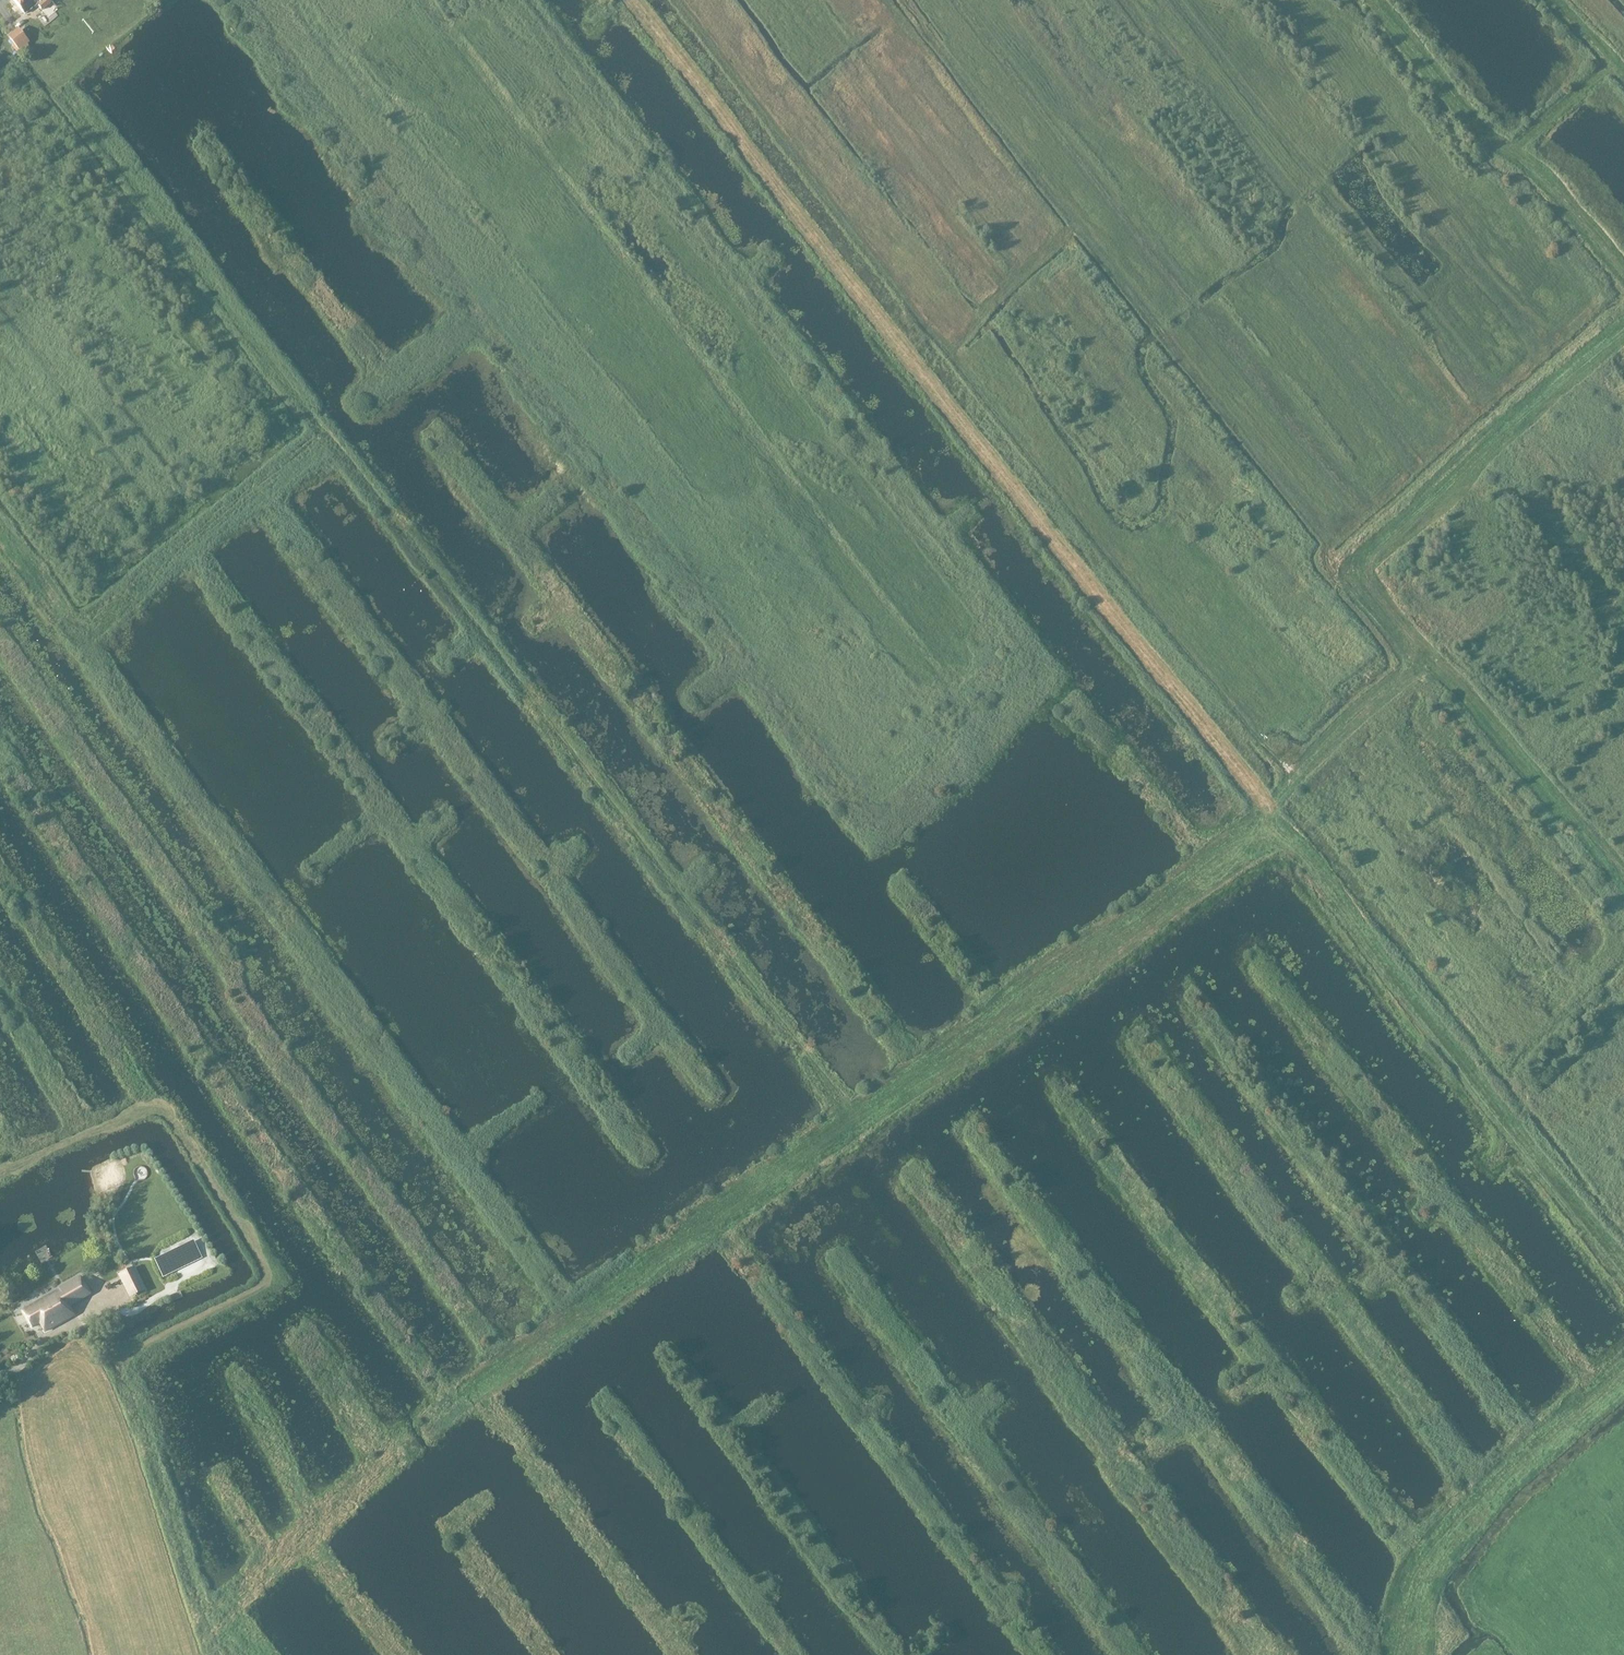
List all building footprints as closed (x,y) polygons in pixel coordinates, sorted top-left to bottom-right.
[(23,14),(36,4),(38,5),(37,6),(40,10),(50,2),(48,0),(12,0),(23,14)] [(7,37),(18,51),(19,50),(20,52),(26,47),(25,46),(28,43),(17,29),(7,37)] [(110,1160),(97,1166),(108,1194),(122,1188),(110,1160)] [(153,1262),(161,1278),(201,1258),(193,1242),(153,1262)] [(117,1275),(128,1299),(144,1291),(133,1267),(117,1275)] [(79,1276),(58,1289),(57,1289),(57,1290),(21,1311),(31,1328),(39,1324),(43,1332),(73,1315),(64,1298),(85,1286),(79,1276)]
